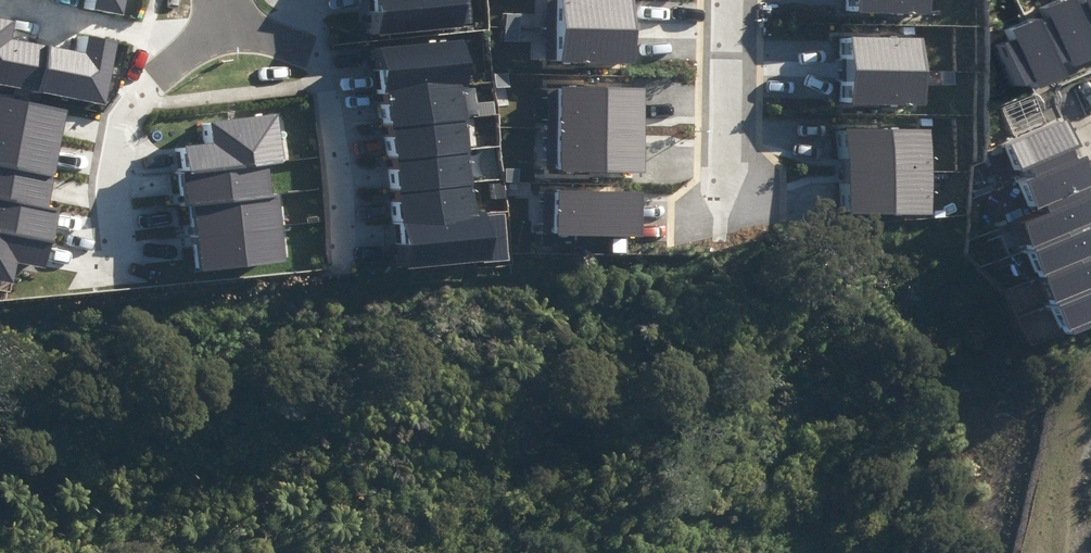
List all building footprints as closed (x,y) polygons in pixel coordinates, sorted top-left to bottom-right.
[(380,31),(467,25),(465,0),(378,0),(380,31)] [(625,0),(551,0),(551,55),(624,56),(625,0)] [(993,37),(1009,76),(1018,72),(1021,80),(1047,69),(1042,56),(1050,53),(1053,61),(1081,49),(1078,41),(1085,38),(1089,46),(1090,45),(1090,0),(1063,0),(1058,2),(1057,0),(1043,0),(1032,4),(1035,14),(1024,19),(1022,14),(998,24),(1002,34),(993,37)] [(0,15),(0,82),(103,103),(116,39),(86,33),(82,51),(9,36),(13,18),(0,15)] [(923,34),(841,32),(839,98),(922,99),(923,34)] [(385,50),(391,90),(464,82),(475,80),(470,39),(385,50)] [(391,90),(395,127),(468,119),(464,82),(391,90)] [(634,164),(635,83),(551,82),(550,163),(634,164)] [(0,97),(0,134),(62,146),(69,112),(0,97)] [(188,147),(192,174),(271,164),(285,162),(278,114),(211,124),(214,144),(188,147)] [(1017,219),(1061,327),(1090,315),(1090,189),(1088,190),(1084,182),(1090,179),(1080,151),(1073,154),(1069,144),(1077,141),(1066,115),(1005,140),(1016,167),(1026,163),(1030,171),(1021,175),(1032,203),(1041,199),(1045,208),(1017,219)] [(395,127),(399,160),(472,151),(468,119),(395,127)] [(920,125),(836,125),(836,207),(919,208),(920,125)] [(0,134),(0,167),(55,178),(62,146),(0,134)] [(399,160),(403,193),(476,184),(472,151),(399,160)] [(188,206),(194,205),(275,195),(271,164),(192,174),(184,175),(188,206)] [(0,167),(0,200),(48,209),(55,178),(0,167)] [(627,231),(628,189),(548,186),(546,228),(627,231)] [(194,205),(199,240),(283,228),(278,194),(275,195),(194,205)] [(0,200),(0,233),(53,244),(60,212),(48,209),(0,200)] [(480,219),(408,228),(413,268),(509,257),(504,217),(480,219)] [(283,228),(199,240),(203,272),(288,261),(283,228)] [(0,233),(0,282),(13,285),(18,263),(48,269),(53,244),(0,233)]
